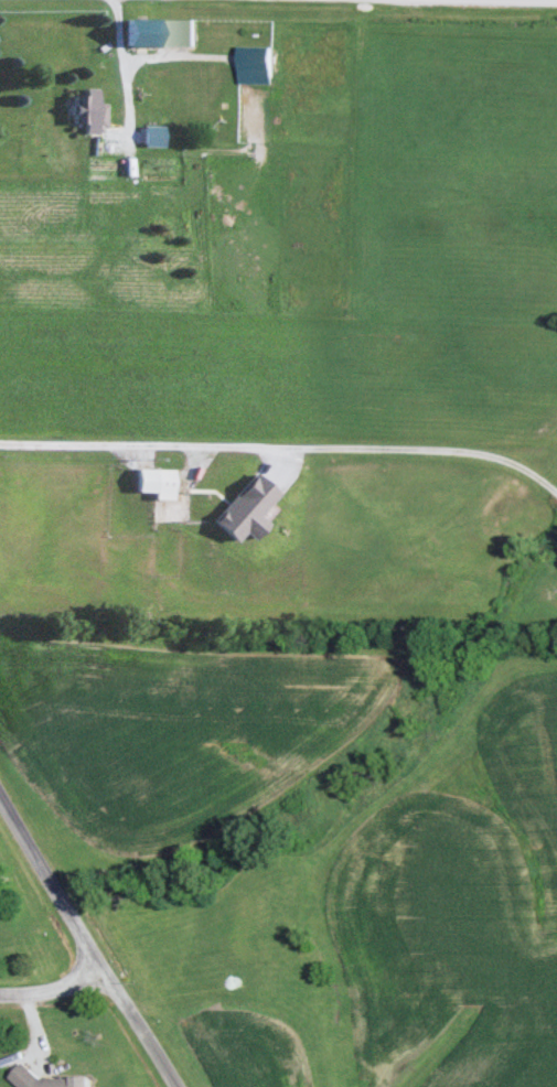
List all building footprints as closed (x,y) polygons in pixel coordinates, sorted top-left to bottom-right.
[(198,20),(128,19),(128,46),(198,46),(198,20)] [(277,48),(241,48),(241,84),(277,84),(277,48)] [(106,133),(106,88),(86,88),(86,94),(75,94),(75,123),(86,123),(86,133),(106,133)] [(165,128),(147,128),(147,145),(165,145),(165,128)] [(175,468),(155,468),(155,498),(175,498),(175,468)] [(96,1073),(15,1075),(15,1084),(29,1084),(29,1086),(96,1086),(96,1073)]
